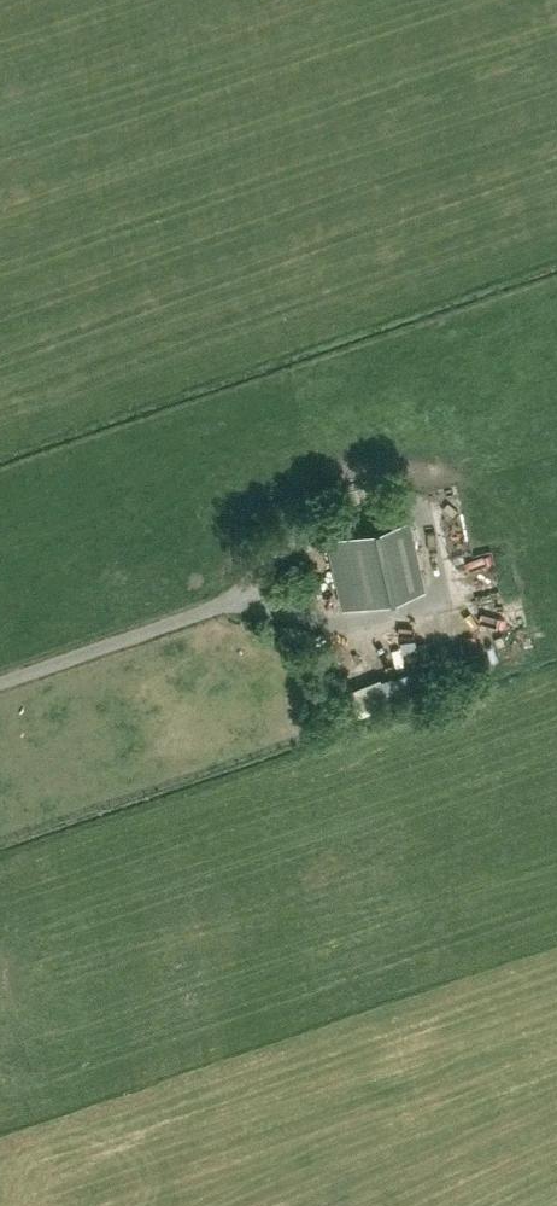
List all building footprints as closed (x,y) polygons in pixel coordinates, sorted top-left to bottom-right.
[(344,607),(424,589),(409,521),(329,538),(344,607)]
